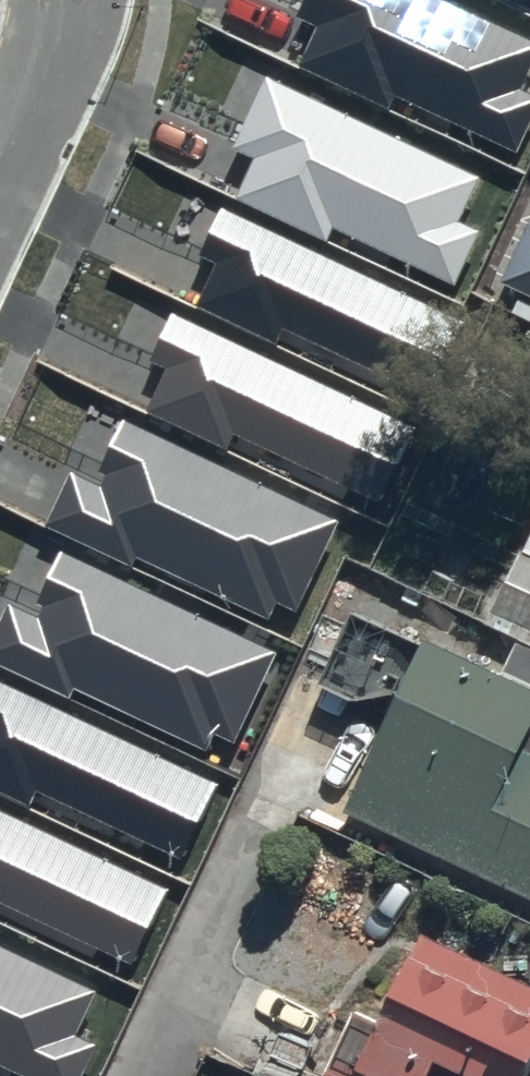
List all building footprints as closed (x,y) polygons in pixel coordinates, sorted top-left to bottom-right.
[(453,0),(305,0),(297,17),(318,26),(298,67),(388,109),(395,94),(517,152),(529,124),(529,94),(522,90),(529,72),(529,36),(453,0)] [(482,176),(268,76),(233,151),(253,160),(235,198),(327,240),(333,226),(453,282),(477,231),(460,223),(482,176)] [(462,322),(223,205),(197,256),(216,265),(195,306),(275,345),(284,327),(425,396),(462,322)] [(524,238),(500,295),(529,308),(529,241),(524,238)] [(420,426),(173,309),(148,360),(167,369),(146,412),(227,450),(234,435),(382,505),(420,426)] [(340,519),(124,416),(92,483),(71,473),(46,526),(133,567),(137,556),(270,619),(277,603),(295,612),(340,519)] [(493,618),(529,637),(529,543),(493,618)] [(61,549),(32,610),(9,599),(0,619),(0,666),(69,698),(75,687),(206,749),(213,734),(234,744),(278,652),(61,549)] [(434,655),(347,822),(529,906),(529,653),(517,647),(499,684),(434,655)] [(0,682),(0,794),(30,808),(38,792),(181,860),(217,785),(0,682)] [(0,810),(0,902),(132,965),(168,889),(0,810)] [(0,944),(0,1063),(27,1075),(80,1075),(95,1045),(74,1035),(96,990),(0,944)] [(367,1075),(529,1075),(529,992),(431,944),(367,1075)]
